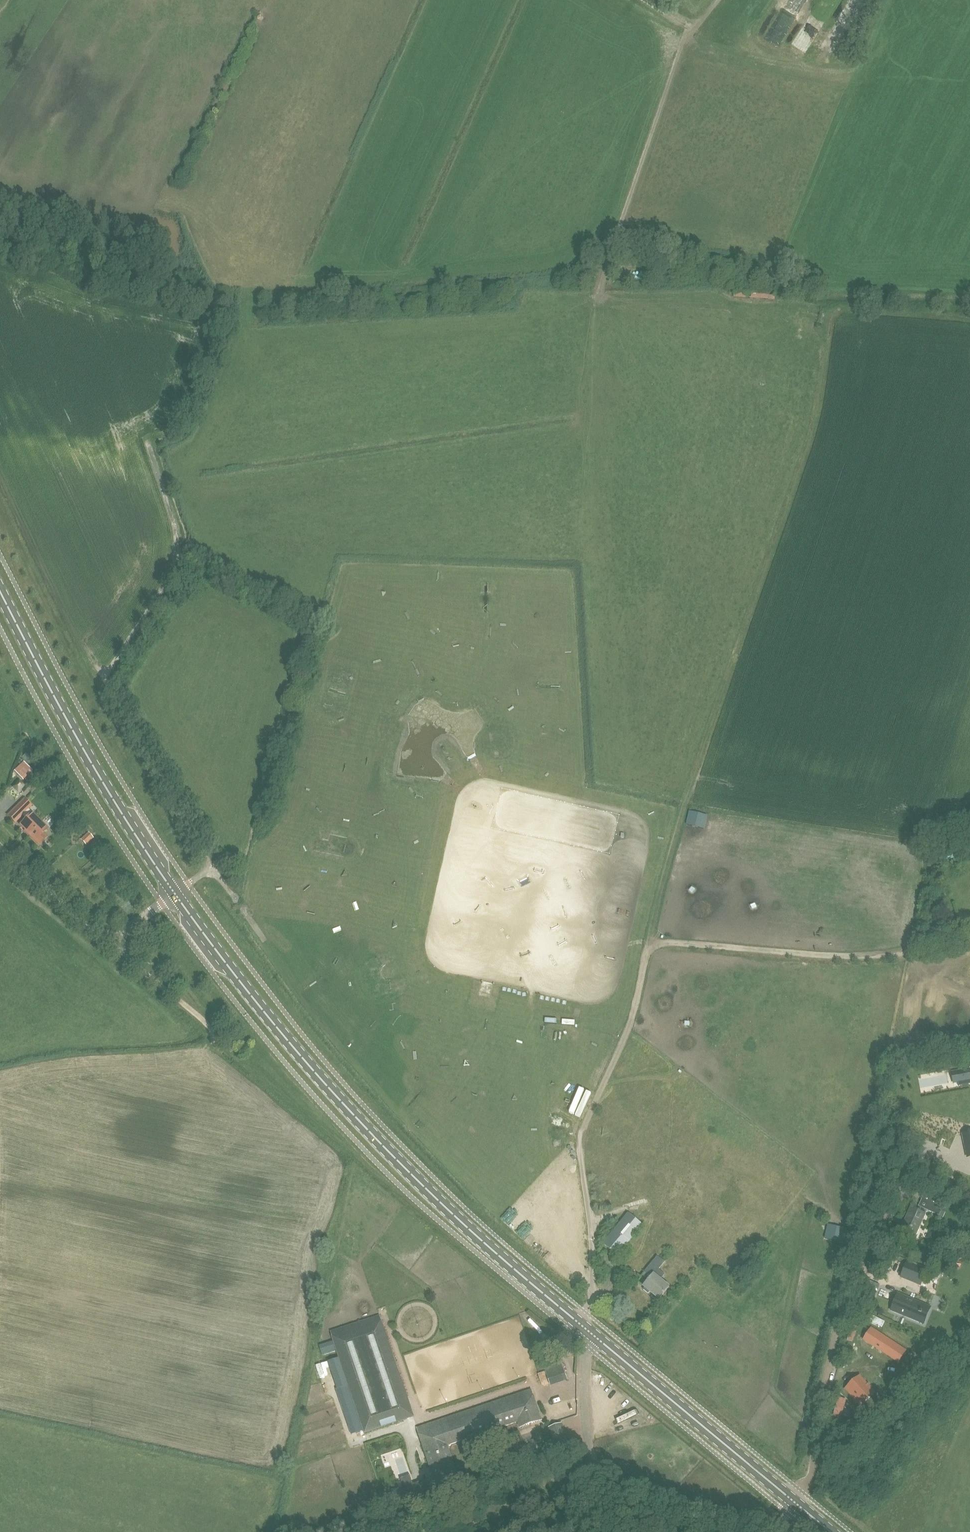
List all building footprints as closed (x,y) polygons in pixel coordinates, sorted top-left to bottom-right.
[(18,771),(27,780),(37,771),(28,762),(18,771)] [(19,791),(24,785),(19,781),(14,787),(19,791)] [(24,813),(28,817),(21,825),(31,835),(30,836),(39,845),(47,837),(44,833),(48,829),(28,809),(31,805),(25,799),(16,808),(22,815),(24,813)] [(89,846),(99,839),(95,835),(86,842),(89,846)] [(954,1083),(958,1082),(969,1080),(969,1070),(952,1073),(954,1083)] [(649,1099),(652,1094),(643,1087),(640,1091),(649,1099)] [(950,1133),(947,1141),(953,1143),(956,1136),(950,1133)] [(919,1206),(933,1212),(932,1213),(932,1214),(932,1215),(935,1217),(936,1218),(937,1219),(938,1219),(940,1220),(941,1219),(942,1218),(943,1217),(944,1217),(944,1215),(945,1214),(945,1212),(944,1210),(945,1208),(942,1208),(946,1202),(925,1192),(919,1206)] [(912,1207),(901,1231),(906,1233),(903,1241),(913,1245),(917,1238),(915,1237),(926,1213),(912,1207)] [(629,1212),(603,1243),(617,1255),(642,1224),(629,1212)] [(630,1266),(635,1270),(643,1258),(638,1255),(630,1266)] [(659,1257),(643,1275),(649,1280),(644,1287),(659,1299),(669,1287),(662,1281),(665,1276),(660,1271),(666,1263),(659,1257)] [(950,1267),(954,1271),(959,1267),(955,1263),(952,1260),(948,1264),(950,1267)] [(927,1270),(909,1263),(902,1278),(921,1285),(927,1270)] [(892,1296),(884,1311),(908,1323),(916,1308),(892,1296)] [(379,1315),(331,1332),(365,1433),(414,1416),(379,1315)] [(856,1326),(850,1325),(847,1340),(853,1341),(856,1326)] [(866,1349),(860,1361),(897,1378),(903,1365),(866,1349)] [(571,1377),(553,1381),(555,1388),(573,1383),(571,1377)] [(869,1403),(855,1387),(841,1399),(855,1415),(869,1403)] [(417,1428),(425,1452),(477,1435),(478,1436),(479,1437),(481,1437),(484,1438),(486,1437),(487,1435),(488,1434),(489,1431),(499,1428),(500,1428),(496,1417),(536,1403),(531,1389),(417,1428)] [(551,1406),(571,1401),(570,1396),(550,1401),(551,1406)] [(499,1428),(500,1428),(518,1421),(520,1427),(542,1420),(536,1404),(496,1417),(499,1428)] [(562,1423),(549,1427),(554,1440),(566,1436),(562,1423)] [(566,1436),(554,1440),(558,1453),(570,1449),(566,1436)] [(447,1445),(425,1452),(435,1481),(456,1474),(447,1445)] [(394,1492),(398,1506),(429,1496),(424,1482),(414,1486),(414,1487),(404,1490),(404,1489),(394,1492)]
